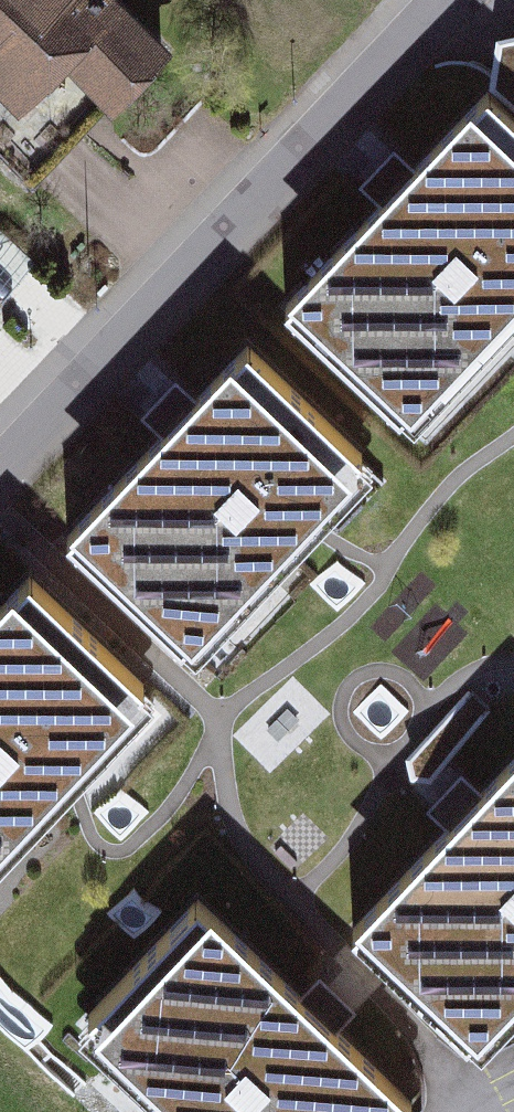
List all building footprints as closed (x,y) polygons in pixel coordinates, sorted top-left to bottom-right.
[(110,0),(0,0),(0,89),(37,120),(75,76),(128,120),(180,59),(110,0)] [(506,44),(498,98),(513,113),(513,42),(506,44)] [(498,98),(488,108),(426,176),(412,190),(390,214),(313,296),(300,311),(431,432),(444,418),(513,343),(513,113),(498,98)] [(412,190),(426,176),(404,155),(367,193),(390,214),(412,190)] [(392,467),(263,345),(247,361),(204,406),(191,421),(170,443),(89,528),(76,543),(204,660),(217,646),(375,485),(392,467)] [(191,421),(204,406),(185,388),(151,425),(170,443),(191,421)] [(39,579),(28,592),(0,622),(0,876),(154,708),(166,695),(39,579)] [(365,934),(493,1052),(505,1039),(513,1030),(513,774),(491,799),(477,814),(456,836),(377,920),(365,934)] [(477,814),(491,799),(470,779),(435,816),(456,836),(477,814)] [(232,903),(110,1027),(100,1038),(176,1111),(446,1111),(427,1093),(358,1026),(338,1006),(320,988),(232,903)] [(330,976),(320,988),(338,1006),(358,1026),(371,1011),(330,976)]
